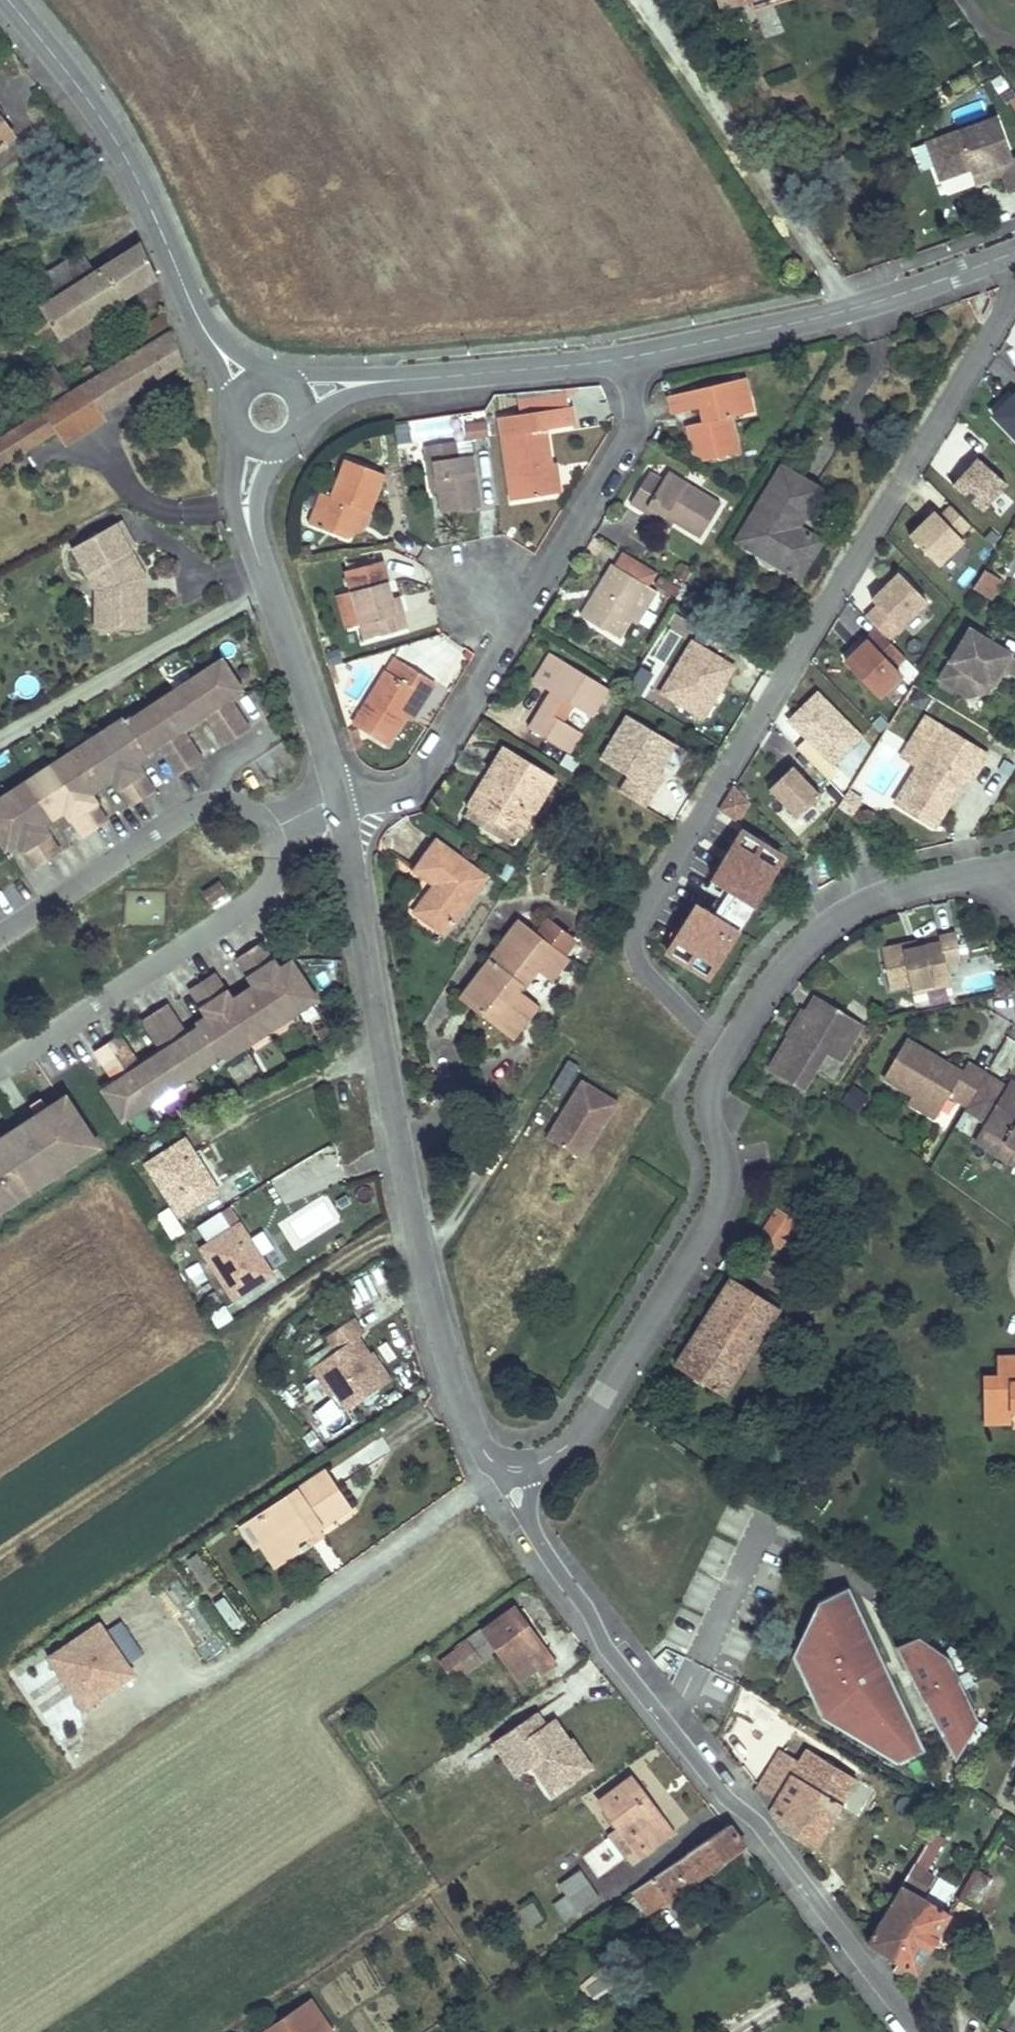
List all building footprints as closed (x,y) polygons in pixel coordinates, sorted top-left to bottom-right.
[(842,96),(857,86),(851,76),(836,86),(842,96)] [(16,135),(0,114),(0,147),(16,135)] [(928,141),(941,178),(972,167),(973,172),(1001,162),(1004,171),(1011,191),(1014,189),(1014,156),(999,115),(928,141)] [(1001,162),(973,172),(977,181),(1004,171),(1001,162)] [(24,317),(32,330),(49,320),(56,331),(60,338),(157,277),(143,241),(138,244),(93,273),(81,253),(28,287),(41,307),(24,317)] [(126,354),(173,325),(169,314),(120,344),(126,354)] [(39,341),(56,331),(49,320),(32,330),(39,341)] [(174,331),(65,398),(81,424),(184,361),(183,360),(174,331)] [(26,377),(45,406),(70,390),(52,361),(26,377)] [(82,372),(88,379),(95,374),(90,367),(82,372)] [(735,402),(749,398),(745,379),(668,396),(672,415),(700,408),(703,422),(687,426),(693,452),(707,460),(737,453),(729,419),(738,417),(735,402)] [(1013,393),(1014,394),(993,414),(1014,437),(1014,390),(1013,393)] [(65,398),(47,410),(59,429),(62,436),(81,424),(65,398)] [(753,413),(749,398),(735,402),(738,417),(753,413)] [(47,410),(0,439),(0,466),(59,429),(47,410)] [(467,438),(488,434),(484,412),(464,416),(467,438)] [(512,500),(545,495),(541,469),(549,467),(543,430),(555,428),(552,412),(522,416),(525,432),(502,435),(512,500)] [(427,464),(433,463),(438,492),(441,513),(480,507),(472,455),(457,457),(455,441),(425,446),(427,464)] [(977,457),(952,484),(982,511),(1007,484),(977,457)] [(345,459),(330,496),(320,492),(308,523),(346,538),(359,507),(370,512),(385,475),(345,459)] [(433,463),(427,464),(432,493),(438,492),(433,463)] [(782,466),(749,519),(758,524),(745,546),(787,571),(795,558),(807,565),(822,541),(798,527),(821,490),(782,466)] [(545,495),(559,493),(555,467),(549,467),(541,469),(545,495)] [(648,507),(674,523),(699,538),(721,504),(668,471),(663,480),(649,472),(630,503),(644,512),(648,507)] [(970,523),(951,504),(940,515),(935,510),(910,535),(938,564),(963,539),(959,534),(970,523)] [(346,538),(363,531),(370,512),(359,507),(346,538)] [(644,512),(670,529),(674,523),(648,507),(644,512)] [(758,524),(749,519),(737,540),(745,546),(758,524)] [(124,524),(78,550),(94,579),(107,571),(115,587),(115,590),(108,590),(108,609),(100,609),(100,628),(148,628),(147,578),(131,549),(136,547),(124,524)] [(649,586),(657,573),(623,552),(615,565),(612,564),(580,615),(619,639),(630,621),(651,588),(649,586)] [(795,558),(787,571),(799,578),(807,565),(795,558)] [(985,567),(973,587),(991,598),(1003,579),(985,567)] [(107,571),(94,579),(100,590),(100,609),(108,609),(108,590),(115,590),(115,587),(107,571)] [(877,604),(866,615),(891,642),(931,604),(899,572),(872,598),(877,604)] [(396,612),(392,599),(388,581),(351,591),(360,624),(377,620),(381,635),(408,628),(403,611),(396,612)] [(403,611),(400,597),(392,599),(396,612),(403,611)] [(360,624),(363,639),(381,635),(377,620),(360,624)] [(905,656),(876,627),(865,638),(866,640),(845,660),(880,695),(901,674),(894,666),(905,656)] [(971,629),(963,643),(981,654),(989,640),(971,629)] [(702,717),(733,666),(691,640),(660,692),(702,717)] [(988,689),(1001,667),(1013,675),(1014,673),(1014,656),(989,640),(981,654),(963,643),(941,677),(968,694),(988,689)] [(530,729),(561,748),(574,728),(561,720),(571,704),(590,716),(607,689),(552,654),(534,682),(552,693),(530,729)] [(386,745),(404,717),(419,693),(426,698),(435,683),(403,663),(395,658),(387,671),(353,724),(386,745)] [(242,690),(223,660),(127,722),(125,718),(0,800),(0,838),(4,845),(16,837),(37,868),(62,852),(41,821),(63,806),(84,838),(109,821),(88,790),(110,776),(131,807),(156,791),(135,759),(158,745),(179,776),(204,759),(183,728),(205,714),(225,745),(251,728),(230,697),(242,690)] [(817,691),(788,719),(805,737),(832,764),(861,736),(817,691)] [(426,698),(419,693),(404,717),(411,721),(426,698)] [(901,755),(918,766),(896,801),(935,825),(952,797),(949,795),(961,774),(970,779),(987,752),(926,714),(901,755)] [(643,806),(653,790),(649,787),(659,770),(675,744),(627,715),(601,759),(629,776),(620,792),(643,806)] [(561,748),(568,753),(581,732),(574,728),(561,748)] [(832,764),(805,737),(795,747),(827,780),(838,769),(833,764),(832,764)] [(503,750),(469,805),(519,835),(552,781),(503,750)] [(821,794),(792,765),(768,788),(797,817),(821,794)] [(663,773),(659,770),(649,787),(653,790),(663,773)] [(949,795),(952,797),(965,776),(961,774),(949,795)] [(748,801),(734,786),(721,809),(737,819),(748,801)] [(863,799),(848,790),(840,804),(854,813),(863,799)] [(463,815),(513,846),(519,835),(469,805),(463,815)] [(763,842),(742,829),(713,878),(730,888),(755,903),(777,868),(755,855),(763,842)] [(414,870),(433,884),(442,890),(436,898),(433,895),(419,915),(444,934),(486,877),(436,841),(414,870)] [(783,857),(763,842),(755,855),(777,868),(783,857)] [(204,892),(211,903),(227,893),(220,881),(204,892)] [(433,884),(428,892),(433,895),(436,898),(442,890),(433,884)] [(755,903),(730,888),(714,914),(740,929),(755,903)] [(433,895),(428,892),(413,912),(419,915),(433,895)] [(714,914),(697,903),(676,939),(697,951),(690,964),(711,977),(740,929),(714,914)] [(519,922),(498,948),(512,959),(503,970),(489,959),(460,996),(502,1029),(526,999),(516,990),(535,965),(551,977),(565,959),(560,955),(572,940),(546,920),(534,935),(519,922)] [(911,987),(949,978),(945,961),(961,958),(955,931),(938,934),(939,940),(918,945),(904,948),(902,942),(881,947),(889,987),(910,982),(911,987)] [(697,951),(676,939),(668,951),(690,964),(697,951)] [(916,939),(902,942),(904,948),(918,945),(916,939)] [(221,1062),(317,999),(313,994),(295,965),(283,973),(262,942),(237,958),(258,990),(236,1004),(215,973),(190,989),(210,1020),(188,1036),(168,1004),(142,1020),(163,1052),(141,1066),(121,1035),(95,1051),(116,1083),(104,1090),(124,1120),(218,1057),(221,1062)] [(512,959),(498,948),(489,959),(503,970),(512,959)] [(963,960),(966,993),(997,990),(994,957),(963,960)] [(911,987),(912,992),(950,984),(949,978),(911,987)] [(805,1010),(790,1035),(788,1033),(767,1067),(802,1088),(824,1052),(839,1061),(862,1023),(815,994),(805,1010)] [(502,1029),(512,1037),(536,1006),(526,999),(502,1029)] [(805,1010),(802,1008),(787,1033),(788,1033),(790,1035),(805,1010)] [(949,1093),(967,1104),(986,1072),(986,1071),(967,1060),(961,1069),(944,1059),(942,1063),(935,1059),(937,1055),(906,1037),(883,1075),(940,1108),(949,1093)] [(986,1072),(967,1104),(965,1106),(986,1118),(982,1124),(1014,1144),(1014,1081),(1010,1078),(1006,1084),(986,1072)] [(616,1102),(581,1081),(566,1106),(568,1115),(560,1117),(547,1138),(582,1158),(616,1102)] [(100,1147),(67,1097),(49,1109),(42,1098),(31,1105),(38,1116),(3,1138),(0,1133),(0,1212),(100,1147)] [(982,1124),(975,1137),(1013,1160),(1014,1156),(1014,1144),(982,1124)] [(219,1189),(186,1139),(147,1165),(180,1215),(219,1189)] [(779,1246),(781,1247),(797,1222),(776,1209),(759,1234),(762,1236),(756,1244),(773,1255),(779,1246)] [(273,1275),(240,1224),(201,1249),(234,1300),(273,1275)] [(730,1279),(710,1310),(757,1340),(777,1308),(730,1279)] [(757,1340),(710,1310),(675,1365),(722,1395),(757,1340)] [(337,1360),(314,1375),(329,1397),(333,1395),(344,1412),(389,1382),(371,1354),(363,1360),(351,1342),(359,1337),(363,1334),(353,1319),(323,1339),(332,1353),(337,1360)] [(371,1354),(359,1337),(351,1342),(363,1360),(371,1354)] [(337,1360),(332,1353),(309,1368),(314,1375),(337,1360)] [(996,1357),(996,1376),(997,1383),(1009,1383),(1009,1397),(983,1398),(984,1423),(1011,1422),(1010,1411),(1014,1410),(1014,1356),(996,1357)] [(997,1383),(996,1376),(982,1376),(983,1398),(1009,1397),(1009,1383),(997,1383)] [(325,1472),(260,1516),(272,1534),(261,1541),(276,1564),(296,1550),(299,1554),(313,1545),(307,1537),(318,1530),(350,1508),(325,1472)] [(260,1516),(242,1529),(254,1546),(261,1541),(272,1534),(260,1516)] [(313,1545),(323,1538),(318,1530),(307,1537),(313,1545)] [(847,1585),(817,1599),(801,1633),(810,1654),(794,1661),(803,1678),(813,1673),(821,1690),(810,1695),(819,1712),(831,1706),(841,1728),(882,1752),(902,1743),(908,1755),(924,1748),(897,1692),(887,1697),(878,1679),(889,1674),(868,1630),(858,1635),(849,1616),(860,1611),(847,1585)] [(224,1597),(214,1605),(230,1624),(240,1615),(224,1597)] [(456,1680),(498,1649),(521,1681),(537,1669),(542,1674),(556,1663),(515,1608),(484,1631),(483,1629),(454,1650),(456,1652),(443,1662),(456,1680)] [(858,1635),(868,1630),(860,1611),(849,1616),(858,1635)] [(108,1632),(130,1665),(146,1654),(124,1621),(108,1632)] [(108,1632),(102,1624),(66,1648),(99,1698),(136,1673),(130,1665),(108,1632)] [(810,1654),(801,1633),(791,1654),(794,1661),(810,1654)] [(917,1634),(894,1644),(912,1683),(955,1758),(975,1723),(978,1717),(963,1686),(960,1680),(957,1674),(948,1656),(942,1652),(917,1634)] [(948,1643),(942,1652),(948,1656),(954,1648),(948,1643)] [(87,1706),(99,1698),(66,1648),(54,1656),(87,1706)] [(967,1669),(957,1674),(960,1680),(970,1675),(967,1669)] [(813,1673),(803,1678),(810,1695),(821,1690),(813,1673)] [(887,1697),(897,1692),(889,1674),(878,1679),(887,1697)] [(960,1680),(963,1686),(972,1681),(970,1675),(960,1680)] [(819,1712),(820,1715),(841,1728),(831,1706),(819,1712)] [(539,1711),(495,1741),(504,1754),(514,1747),(529,1769),(534,1766),(553,1794),(576,1778),(593,1766),(573,1737),(570,1740),(555,1718),(547,1724),(539,1711)] [(991,1725),(978,1717),(975,1723),(988,1731),(991,1725)] [(896,1761),(908,1755),(902,1743),(882,1752),(896,1761)] [(514,1747),(504,1754),(522,1780),(532,1773),(552,1801),(579,1782),(576,1778),(553,1794),(534,1766),(529,1769),(514,1747)] [(818,1788),(833,1764),(806,1748),(797,1762),(780,1751),(755,1792),(761,1801),(771,1814),(782,1829),(814,1848),(842,1803),(818,1788)] [(857,1779),(833,1764),(818,1788),(842,1803),(857,1779)] [(673,1833),(632,1778),(601,1801),(642,1856),(673,1833)] [(997,1818),(1001,1810),(994,1807),(990,1814),(997,1818)] [(648,1912),(747,1844),(731,1823),(727,1826),(633,1891),(648,1912)] [(922,1846),(900,1884),(912,1891),(934,1854),(922,1846)] [(991,1880),(974,1869),(959,1896),(976,1907),(983,1895),(993,1901),(1001,1889),(990,1882),(991,1880)] [(577,1911),(599,1897),(581,1870),(559,1885),(577,1911)] [(945,1899),(953,1882),(939,1874),(930,1892),(945,1899)] [(912,1891),(900,1884),(867,1942),(898,1962),(893,1971),(907,1979),(912,1971),(917,1974),(951,1915),(949,1913),(912,1891)] [(313,2000),(265,2031),(331,2031),(333,2031),(313,2000)]
